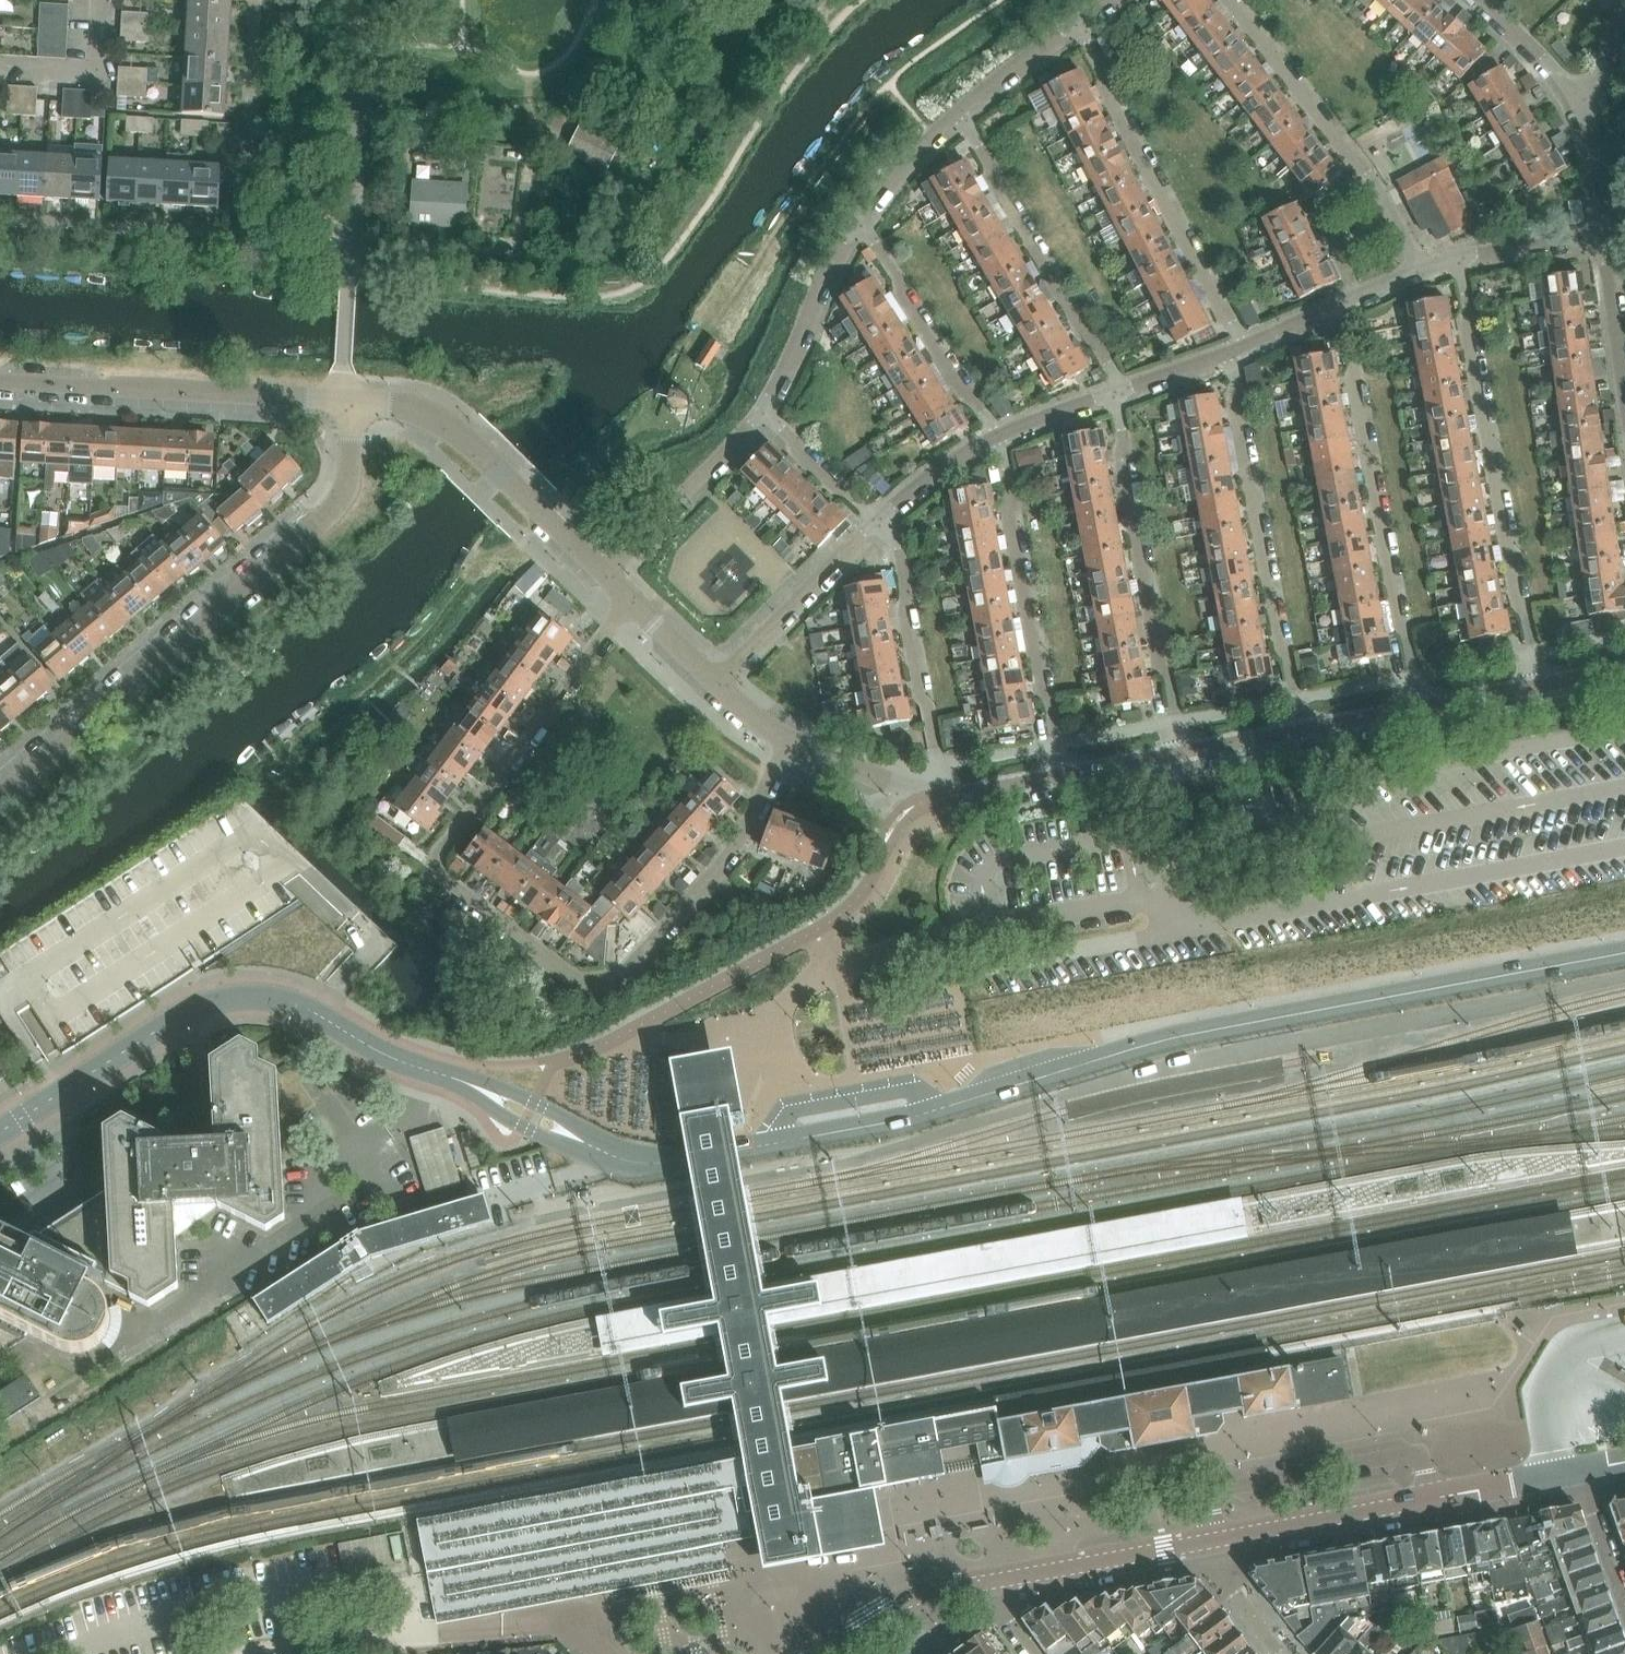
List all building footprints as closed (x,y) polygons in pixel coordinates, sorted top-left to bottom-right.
[(1170,13),(1187,0),(1161,0),(1170,13)] [(1170,13),(1180,25),(1209,3),(1207,0),(1187,0),(1170,13)] [(1387,11),(1398,0),(1375,0),(1387,11)] [(1387,11),(1399,23),(1420,0),(1398,0),(1387,11)] [(1428,0),(1420,0),(1399,23),(1411,34),(1436,7),(1428,0)] [(229,33),(231,6),(189,3),(188,31),(229,33)] [(1180,25),(1190,38),(1219,16),(1209,3),(1180,25)] [(68,21),(69,6),(40,5),(40,19),(68,21)] [(1423,45),(1448,19),(1436,7),(1411,34),(1423,45)] [(123,12),(122,27),(150,28),(151,14),(123,12)] [(1190,38),(1200,52),(1229,29),(1219,16),(1190,38)] [(68,33),(68,21),(40,19),(39,32),(68,33)] [(1435,57),(1460,30),(1448,19),(1423,45),(1435,57)] [(122,27),(121,41),(149,42),(150,28),(122,27)] [(1200,52),(1210,65),(1239,43),(1229,29),(1200,52)] [(1448,68),(1473,41),(1460,30),(1435,57),(1448,68)] [(188,31),(186,58),(228,61),(229,33),(188,31)] [(67,45),(68,33),(39,32),(39,44),(67,45)] [(1460,80),(1485,53),(1473,41),(1448,68),(1460,80)] [(1210,65),(1220,78),(1249,56),(1239,43),(1210,65)] [(66,60),(67,45),(39,44),(38,58),(66,60)] [(1468,87),(1500,68),(1501,67),(1485,53),(1460,80),(1468,87)] [(1220,78),(1230,91),(1259,69),(1249,56),(1220,78)] [(186,58),(185,86),(226,88),(228,61),(186,58)] [(118,82),(147,84),(148,69),(119,68),(118,82)] [(1477,102),(1509,83),(1500,68),(1468,87),(1477,102)] [(1230,91),(1240,104),(1269,82),(1259,69),(1230,91)] [(1044,88),(1055,108),(1087,91),(1090,90),(1080,70),(1044,88)] [(118,82),(117,97),(146,99),(147,84),(118,82)] [(1240,104),(1250,118),(1279,95),(1269,82),(1240,104)] [(1477,102),(1486,116),(1517,97),(1509,83),(1477,102)] [(226,88),(185,86),(183,114),(225,117),(226,88)] [(7,115),(22,116),(23,88),(9,87),(7,115)] [(23,88),(22,116),(36,117),(38,88),(23,88)] [(62,118),(77,119),(79,91),(64,90),(62,118)] [(79,91),(77,119),(91,120),(93,92),(79,91)] [(1055,108),(1062,122),(1094,105),(1087,91),(1055,108)] [(1250,118),(1260,131),(1289,109),(1279,95),(1250,118)] [(1486,116),(1494,130),(1526,111),(1517,97),(1486,116)] [(1062,122),(1070,137),(1102,120),(1094,105),(1062,122)] [(1260,131),(1270,144),(1299,122),(1289,109),(1260,131)] [(1494,130),(1487,135),(1495,149),(1503,145),(1534,126),(1526,111),(1494,130)] [(127,133),(140,133),(141,119),(127,118),(127,133)] [(140,133),(153,134),(154,119),(141,119),(140,133)] [(1070,137),(1077,152),(1110,135),(1102,120),(1070,137)] [(181,136),(194,137),(195,122),(182,121),(181,136)] [(195,122),(194,137),(208,137),(209,123),(195,122)] [(1270,144),(1280,157),(1309,135),(1299,122),(1270,144)] [(582,123),(567,155),(606,174),(621,143),(582,123)] [(1503,145),(1511,159),(1543,140),(1534,126),(1503,145)] [(1077,152),(1085,166),(1117,149),(1110,135),(1077,152)] [(1280,157),(1290,170),(1319,148),(1309,135),(1280,157)] [(1511,159),(1519,172),(1551,153),(1543,140),(1511,159)] [(75,147),(74,158),(72,200),(100,202),(104,149),(75,147)] [(1290,170),(1300,184),(1330,161),(1319,148),(1290,170)] [(1125,164),(1117,149),(1085,166),(1092,181),(1125,164)] [(1551,153),(1519,172),(1531,191),(1565,170),(1554,152),(1551,153)] [(17,197),(19,155),(0,154),(0,196),(17,197)] [(17,197),(44,198),(47,157),(19,155),(17,197)] [(44,198),(72,200),(74,158),(47,157),(44,198)] [(1430,227),(1437,241),(1474,222),(1452,182),(1454,181),(1442,159),(1396,183),(1423,232),(1430,227)] [(107,202),(135,204),(138,162),(109,160),(107,202)] [(921,186),(933,205),(974,181),(976,179),(965,160),(921,186)] [(1323,188),(1336,178),(1340,175),(1330,161),(1300,184),(1311,198),(1323,188)] [(135,204),(163,205),(165,164),(138,162),(135,204)] [(163,205),(191,207),(193,165),(165,164),(163,205)] [(1133,179),(1125,164),(1092,181),(1100,196),(1133,179)] [(193,165),(191,207),(219,209),(221,167),(193,165)] [(1336,178),(1323,188),(1329,195),(1341,185),(1336,178)] [(1100,196),(1108,211),(1140,194),(1133,179),(1100,196)] [(933,205),(941,219),(950,213),(982,195),(974,181),(933,205)] [(435,224),(461,225),(464,188),(416,185),(414,213),(436,215),(435,224)] [(1108,211),(1115,225),(1148,208),(1140,194),(1108,211)] [(950,213),(958,228),(990,209),(982,195),(950,213)] [(1303,220),(1295,205),(1262,220),(1270,236),(1303,220)] [(1115,225),(1123,240),(1156,223),(1148,208),(1115,225)] [(958,228),(967,242),(999,223),(990,209),(958,228)] [(1310,235),(1303,220),(1270,236),(1277,251),(1310,235)] [(975,256),(1007,238),(999,223),(967,242),(975,256)] [(1123,240),(1131,255),(1163,238),(1156,223),(1123,240)] [(1310,235),(1277,251),(1283,265),(1316,249),(1310,235)] [(984,271),(1015,252),(1007,238),(975,256),(984,271)] [(1131,255),(1138,269),(1171,253),(1163,238),(1131,255)] [(869,248),(862,253),(869,264),(876,259),(869,248)] [(1283,265),(1290,280),(1324,265),(1323,264),(1316,249),(1283,265)] [(992,285),(1024,266),(1015,252),(984,271),(992,285)] [(1138,269),(1146,284),(1178,267),(1171,253),(1138,269)] [(1324,265),(1290,280),(1299,300),(1336,283),(1335,282),(1340,279),(1332,261),(1327,264),(1326,263),(1323,264),(1324,265)] [(992,285),(1001,299),(1032,281),(1024,266),(992,285)] [(1146,284),(1154,299),(1186,282),(1178,267),(1146,284)] [(1540,279),(1543,301),(1580,295),(1583,295),(1580,273),(1540,279)] [(840,300),(852,318),(883,298),(886,296),(874,278),(840,300)] [(1001,299),(1009,313),(1041,295),(1032,281),(1001,299)] [(1154,299),(1161,314),(1194,297),(1186,282),(1154,299)] [(1017,328),(1049,309),(1041,295),(1009,313),(1017,328)] [(1543,301),(1546,316),(1582,311),(1580,295),(1543,301)] [(1201,312),(1194,297),(1161,314),(1169,328),(1201,312)] [(860,331),(891,312),(883,298),(852,318),(830,332),(838,346),(860,331)] [(1411,327),(1447,320),(1450,320),(1446,298),(1407,306),(1411,327)] [(1244,319),(1256,313),(1250,301),(1238,307),(1244,319)] [(1017,328),(1026,342),(1057,323),(1049,309),(1017,328)] [(1546,316),(1548,334),(1584,328),(1582,311),(1546,316)] [(860,331),(869,345),(900,326),(891,312),(860,331)] [(1201,312),(1169,328),(1177,344),(1209,327),(1201,312)] [(1414,343),(1450,336),(1447,320),(1411,327),(1414,343)] [(1026,342),(1034,356),(1066,338),(1057,323),(1026,342)] [(869,345),(878,359),(909,339),(900,326),(869,345)] [(1548,334),(1550,349),(1587,344),(1584,328),(1548,334)] [(1417,360),(1453,353),(1450,336),(1414,343),(1417,360)] [(1034,356),(1042,370),(1074,352),(1066,338),(1034,356)] [(711,339),(695,364),(706,371),(722,346),(711,339)] [(878,359),(887,373),(918,353),(909,339),(878,359)] [(1550,349),(1553,366),(1589,361),(1587,344),(1550,349)] [(1074,352),(1042,370),(1053,389),(1088,369),(1077,350),(1074,352)] [(927,367),(918,353),(887,373),(896,387),(927,367)] [(1298,382),(1334,375),(1337,374),(1333,353),(1294,360),(1298,382)] [(1417,360),(1420,375),(1456,368),(1453,353),(1417,360)] [(1553,366),(1555,382),(1591,377),(1589,361),(1553,366)] [(936,381),(927,367),(896,387),(905,401),(936,381)] [(1420,375),(1423,392),(1459,385),(1456,368),(1420,375)] [(1301,397),(1337,390),(1334,375),(1298,382),(1301,397)] [(1555,382),(1557,399),(1594,393),(1591,377),(1555,382)] [(905,401),(914,415),(945,395),(936,381),(905,401)] [(1423,392),(1426,408),(1462,401),(1459,385),(1423,392)] [(669,392),(668,393),(666,397),(665,400),(665,403),(666,407),(667,409),(669,412),(670,414),(672,415),(676,416),(679,417),(683,417),(686,415),(689,414),(691,412),(693,408),(694,406),(694,403),(693,397),(692,394),(689,391),(688,390),(685,389),(682,388),(680,388),(678,388),(674,389),(671,390),(669,392)] [(1301,397),(1304,414),(1340,407),(1337,390),(1301,397)] [(1557,399),(1560,415),(1596,410),(1594,393),(1557,399)] [(914,415),(923,429),(954,409),(945,395),(914,415)] [(1218,413),(1215,396),(1179,403),(1182,420),(1218,413)] [(1426,408),(1429,424),(1465,417),(1462,401),(1426,408)] [(954,409),(923,429),(935,447),(968,426),(956,407),(954,409)] [(1304,414),(1307,430),(1343,423),(1340,407),(1304,414)] [(1560,415),(1562,431),(1598,426),(1596,410),(1560,415)] [(1221,429),(1218,413),(1182,420),(1185,436),(1221,429)] [(1429,424),(1432,441),(1468,434),(1465,417),(1429,424)] [(1346,440),(1343,423),(1307,430),(1310,446),(1346,440)] [(2,477),(1,480),(14,480),(15,463),(17,428),(9,428),(9,424),(0,424),(0,477),(2,477)] [(28,471),(46,472),(49,427),(33,426),(32,429),(24,428),(22,468),(28,468),(28,471)] [(1562,431),(1565,448),(1601,443),(1598,426),(1562,431)] [(49,427),(46,472),(45,489),(54,489),(55,473),(70,474),(70,466),(72,428),(60,427),(58,430),(49,430),(49,427)] [(85,429),(72,428),(70,466),(94,468),(96,433),(86,432),(85,429)] [(1224,446),(1221,429),(1185,436),(1188,452),(1224,446)] [(105,433),(96,433),(94,468),(117,469),(119,431),(107,430),(105,433)] [(1067,459),(1103,453),(1106,452),(1102,430),(1063,438),(1067,459)] [(132,432),(119,431),(117,469),(141,470),(143,436),(133,435),(132,432)] [(152,436),(143,436),(141,470),(164,472),(167,434),(154,433),(152,436)] [(179,434),(167,434),(164,472),(188,473),(190,435),(189,435),(189,438),(181,438),(179,434)] [(1471,450),(1468,434),(1432,441),(1436,457),(1471,450)] [(206,436),(190,435),(188,473),(212,475),(214,440),(206,439),(206,436)] [(1310,446),(1313,463),(1349,456),(1346,440),(1310,446)] [(1603,459),(1601,443),(1565,448),(1567,464),(1603,459)] [(741,472),(757,487),(782,461),(785,459),(769,444),(741,472)] [(277,446),(258,465),(282,490),(302,471),(277,446)] [(1192,469),(1228,462),(1224,446),(1188,452),(1192,469)] [(1475,466),(1471,450),(1436,457),(1439,473),(1475,466)] [(1070,475),(1106,468),(1103,453),(1067,459),(1070,475)] [(1313,463),(1317,479),(1353,472),(1349,456),(1313,463)] [(1567,464),(1569,481),(1606,475),(1603,459),(1567,464)] [(757,487),(768,499),(794,473),(782,461),(757,487)] [(1195,485),(1231,478),(1228,462),(1192,469),(1195,485)] [(239,484),(244,491),(245,490),(262,510),(282,490),(258,465),(239,484)] [(1475,466),(1439,473),(1442,489),(1478,483),(1475,466)] [(1109,485),(1106,468),(1070,475),(1073,491),(1109,485)] [(1320,495),(1356,488),(1353,472),(1317,479),(1320,495)] [(768,499),(780,510),(806,484),(794,473),(768,499)] [(1569,481),(1572,497),(1608,492),(1606,475),(1569,481)] [(1234,495),(1231,478),(1195,485),(1198,501),(1234,495)] [(1442,489),(1445,506),(1481,499),(1478,483),(1442,489)] [(780,510),(792,522),(817,496),(806,484),(780,510)] [(950,493),(954,514),(990,508),(993,507),(989,485),(950,493)] [(1073,491),(1076,508),(1112,501),(1109,485),(1073,491)] [(1323,512),(1359,505),(1356,488),(1320,495),(1323,512)] [(164,489),(163,503),(164,507),(164,508),(170,506),(186,501),(187,490),(164,489)] [(187,490),(186,501),(192,499),(199,508),(207,501),(210,499),(218,492),(187,490)] [(207,501),(199,508),(223,536),(231,530),(234,534),(262,510),(245,490),(244,491),(218,514),(207,501)] [(1572,497),(1574,514),(1610,508),(1608,492),(1572,497)] [(1237,511),(1234,495),(1198,501),(1201,518),(1237,511)] [(817,496),(792,522),(803,533),(829,507),(817,496)] [(130,498),(129,515),(138,512),(139,499),(130,498)] [(139,499),(138,512),(151,507),(152,499),(139,499)] [(1445,506),(1448,522),(1484,515),(1481,499),(1445,506)] [(1115,517),(1112,501),(1076,508),(1079,524),(1115,517)] [(829,507),(803,533),(819,549),(832,535),(837,540),(851,526),(846,521),(847,520),(831,505),(829,507)] [(1326,528),(1362,521),(1359,505),(1323,512),(1326,528)] [(164,508),(161,509),(170,519),(176,513),(170,506),(164,508)] [(97,514),(96,526),(114,520),(115,508),(97,514)] [(954,514),(957,530),(993,523),(990,508),(954,514)] [(1613,525),(1610,508),(1574,514),(1576,530),(1613,525)] [(161,509),(152,512),(163,525),(170,519),(161,509)] [(1237,511),(1201,518),(1204,534),(1240,527),(1237,511)] [(1448,522),(1451,538),(1487,532),(1484,515),(1448,522)] [(223,543),(200,517),(182,532),(205,559),(223,543)] [(1118,533),(1115,517),(1079,524),(1082,540),(1118,533)] [(67,519),(65,536),(90,528),(90,521),(67,519)] [(1326,528),(1329,544),(1365,537),(1362,521),(1326,528)] [(957,530),(960,546),(996,539),(993,523),(957,530)] [(125,525),(116,528),(124,539),(131,533),(125,525)] [(1576,530),(1579,546),(1615,541),(1613,525),(1576,530)] [(42,527),(40,545),(55,540),(56,527),(42,527)] [(1243,544),(1240,527),(1204,534),(1207,550),(1243,544)] [(116,528),(107,531),(118,544),(124,539),(116,528)] [(9,554),(9,550),(10,540),(11,530),(0,529),(0,558),(9,554)] [(205,559),(182,532),(164,547),(187,574),(205,559)] [(1451,538),(1454,555),(1490,548),(1487,532),(1451,538)] [(1082,540),(1085,557),(1121,550),(1118,533),(1082,540)] [(17,535),(16,553),(34,547),(35,536),(26,536),(17,535)] [(92,536),(83,539),(83,544),(93,556),(103,548),(92,536)] [(1329,544),(1332,561),(1368,554),(1365,537),(1329,544)] [(960,546),(963,563),(999,556),(996,539),(960,546)] [(1579,546),(1581,563),(1617,558),(1615,541),(1579,546)] [(162,544),(143,560),(166,587),(173,581),(177,582),(186,574),(186,575),(187,574),(164,547),(162,544)] [(1207,550),(1210,567),(1246,560),(1243,544),(1207,550)] [(1454,555),(1457,571),(1493,564),(1490,548),(1454,555)] [(1088,573),(1124,566),(1121,550),(1085,557),(1088,573)] [(41,553),(28,560),(35,572),(49,564),(42,552),(41,553)] [(137,566),(125,575),(150,604),(160,596),(159,593),(166,587),(143,560),(136,552),(129,557),(137,566)] [(1371,570),(1368,554),(1332,561),(1335,577),(1371,570)] [(963,563),(966,579),(1002,572),(999,556),(963,563)] [(1581,563),(1584,579),(1620,574),(1617,558),(1581,563)] [(1249,576),(1246,560),(1210,567),(1213,583),(1249,576)] [(536,588),(549,576),(535,563),(523,576),(536,588)] [(1457,571),(1460,587),(1496,580),(1493,564),(1457,571)] [(117,565),(99,581),(100,582),(130,617),(137,611),(141,612),(150,604),(125,575),(117,565)] [(1127,582),(1124,566),(1088,573),(1091,589),(1127,582)] [(1374,586),(1371,570),(1335,577),(1338,593),(1374,586)] [(966,579),(969,595),(1005,588),(1002,572),(966,579)] [(849,611),(885,604),(888,603),(884,582),(883,582),(882,574),(862,578),(864,586),(845,589),(849,611)] [(1584,579),(1586,595),(1622,590),(1620,574),(1584,579)] [(1252,592),(1249,576),(1213,583),(1216,599),(1252,592)] [(1460,587),(1463,604),(1499,597),(1496,580),(1460,587)] [(100,582),(82,598),(114,635),(124,627),(123,624),(130,617),(100,582)] [(1094,606),(1130,599),(1127,582),(1091,589),(1094,606)] [(1338,593),(1341,609),(1377,603),(1374,586),(1338,593)] [(969,595),(973,611),(1009,605),(1005,588),(969,595)] [(552,589),(544,600),(565,616),(574,605),(552,589)] [(1586,595),(1589,617),(1606,614),(1607,622),(1624,620),(1624,589),(1622,590),(1586,595)] [(1252,592),(1216,599),(1219,616),(1255,609),(1252,592)] [(47,593),(40,600),(50,611),(57,605),(47,593)] [(1463,604),(1466,619),(1502,612),(1499,597),(1463,604)] [(1133,615),(1130,599),(1094,606),(1097,622),(1133,615)] [(1380,619),(1377,603),(1341,609),(1344,626),(1380,619)] [(852,626),(888,620),(885,604),(849,611),(852,626)] [(973,611),(976,628),(1012,621),(1009,605),(973,611)] [(114,635),(89,606),(71,621),(94,648),(102,642),(105,643),(114,635)] [(1219,616),(1222,632),(1258,625),(1255,609),(1219,616)] [(1502,612),(1466,619),(1470,641),(1510,633),(1506,612),(1502,612)] [(541,615),(527,633),(557,655),(559,657),(572,639),(541,615)] [(1097,622),(1101,638),(1136,631),(1133,615),(1097,622)] [(1344,626),(1347,641),(1383,635),(1380,619),(1344,626)] [(891,636),(888,620),(852,626),(855,643),(891,636)] [(1591,620),(1564,625),(1567,641),(1594,636),(1591,620)] [(94,648),(71,621),(54,637),(79,665),(88,658),(87,654),(94,648)] [(976,628),(979,644),(1015,637),(1012,621),(976,628)] [(1222,632),(1225,648),(1261,641),(1258,625),(1222,632)] [(69,674),(78,666),(54,637),(45,627),(39,632),(33,637),(29,632),(22,637),(35,652),(58,679),(66,673),(69,674)] [(1101,638),(1104,654),(1140,648),(1136,631),(1101,638)] [(527,633),(518,646),(547,668),(557,655),(527,633)] [(1383,635),(1347,641),(1351,663),(1390,655),(1386,634),(1383,635)] [(891,636),(855,643),(858,659),(894,652),(891,636)] [(1018,654),(1015,637),(979,644),(982,660),(1018,654)] [(1225,648),(1228,664),(1264,657),(1261,641),(1225,648)] [(518,646),(508,659),(537,681),(547,668),(518,646)] [(1104,654),(1107,671),(1143,664),(1140,648),(1104,654)] [(861,675),(897,668),(894,652),(858,659),(861,675)] [(982,660),(985,677),(1021,670),(1018,654),(982,660)] [(1264,657),(1228,664),(1232,685),(1272,678),(1267,656),(1264,657)] [(53,684),(30,657),(11,673),(36,702),(45,694),(45,691),(53,684)] [(508,659),(498,672),(527,694),(537,681),(508,659)] [(1107,671),(1110,686),(1146,680),(1143,664),(1107,671)] [(861,675),(865,692),(900,685),(897,668),(861,675)] [(1021,670),(985,677),(988,693),(1024,686),(1021,670)] [(488,685),(517,707),(527,694),(498,672),(488,685)] [(0,682),(0,696),(16,715),(23,709),(27,710),(36,702),(11,673),(0,682)] [(1146,680),(1110,686),(1114,708),(1153,700),(1149,679),(1146,680)] [(488,685),(478,699),(507,721),(517,707),(488,685)] [(865,692),(868,707),(903,700),(900,685),(865,692)] [(988,693),(991,709),(1027,702),(1024,686),(988,693)] [(0,733),(10,725),(9,721),(16,715),(0,696),(0,733)] [(468,712),(497,734),(507,721),(478,699),(468,712)] [(872,729),(890,725),(892,733),(909,730),(907,722),(911,721),(907,700),(903,700),(868,707),(872,729)] [(1027,702),(991,709),(995,730),(1034,723),(1030,701),(1027,702)] [(458,725),(487,747),(497,734),(468,712),(458,725)] [(448,738),(477,760),(487,747),(458,725),(448,738)] [(438,752),(467,774),(477,760),(448,738),(438,752)] [(438,752),(428,765),(457,787),(467,774),(438,752)] [(428,765),(418,778),(447,800),(457,787),(428,765)] [(741,797),(713,772),(702,785),(729,809),(741,797)] [(408,791),(438,813),(447,800),(418,778),(408,791)] [(702,785),(691,797),(718,822),(729,809),(702,785)] [(438,813),(408,791),(395,808),(427,832),(440,815),(438,813)] [(691,797),(680,810),(707,834),(718,822),(691,797)] [(680,810),(669,822),(696,847),(707,834),(680,810)] [(761,847),(777,853),(790,819),(774,813),(761,847)] [(404,839),(376,818),(366,830),(394,851),(404,839)] [(777,853),(792,859),(805,825),(790,819),(777,853)] [(669,822),(658,835),(685,859),(696,847),(669,822)] [(821,831),(805,825),(792,859),(808,865),(821,831)] [(462,859),(476,869),(498,840),(484,829),(462,859)] [(837,837),(821,831),(808,865),(824,871),(837,837)] [(658,835),(647,847),(674,871),(685,859),(658,835)] [(476,869),(489,879),(511,850),(498,840),(476,869)] [(647,847),(636,859),(663,884),(674,871),(647,847)] [(489,879),(502,889),(524,860),(511,850),(489,879)] [(516,899),(538,870),(545,860),(531,851),(524,860),(502,889),(516,899)] [(636,859),(625,872),(652,896),(663,884),(636,859)] [(466,867),(456,860),(450,868),(460,876),(466,867)] [(545,860),(538,870),(516,899),(529,909),(551,880),(558,870),(545,860)] [(625,872),(613,884),(641,908),(652,896),(625,872)] [(529,909),(542,919),(564,890),(551,880),(529,909)] [(641,908),(613,884),(591,910),(608,926),(620,913),(629,921),(641,908)] [(542,919),(555,929),(577,900),(564,890),(542,919)] [(577,900),(555,929),(569,939),(571,937),(587,950),(585,952),(603,965),(607,927),(608,926),(591,910),(577,900)] [(519,913),(510,906),(505,913),(513,920),(519,913)] [(531,933),(540,940),(548,929),(539,922),(531,933)] [(27,1338),(25,1337),(28,1333),(63,1351),(68,1352),(73,1353),(76,1353),(81,1353),(87,1351),(94,1348),(96,1347),(100,1343),(102,1341),(104,1338),(107,1333),(109,1328),(110,1323),(111,1319),(110,1314),(109,1310),(107,1306),(105,1302),(103,1299),(101,1296),(96,1292),(93,1290),(88,1287),(93,1277),(130,1296),(130,1298),(148,1307),(179,1288),(174,1207),(218,1205),(218,1207),(266,1231),(285,1219),(277,1073),(259,1064),(258,1051),(240,1042),(210,1061),(215,1142),(198,1143),(189,1149),(188,1148),(186,1147),(184,1147),(182,1148),(181,1149),(172,1144),(171,1144),(171,1142),(123,1117),(104,1130),(107,1191),(38,1236),(35,1235),(32,1236),(30,1239),(30,1242),(31,1245),(34,1248),(29,1258),(0,1243),(0,1355),(27,1338)] [(738,1461),(761,1566),(878,1544),(868,1489),(800,1501),(788,1453),(780,1392),(828,1383),(823,1360),(775,1369),(765,1317),(820,1307),(816,1285),(761,1295),(732,1148),(730,1135),(725,1114),(737,1111),(726,1055),(666,1066),(684,1156),(713,1303),(660,1313),(664,1334),(715,1325),(725,1378),(681,1387),(686,1410),(730,1401),(738,1461)] [(444,1128),(410,1138),(427,1194),(461,1184),(444,1128)] [(268,1324),(371,1258),(487,1223),(492,1222),(492,1221),(484,1195),(479,1196),(362,1231),(355,1235),(253,1300),(268,1324)] [(1522,1249),(1520,1235),(1473,1244),(1475,1258),(1522,1249)] [(976,1273),(974,1259),(957,1263),(960,1276),(976,1273)] [(1206,1294),(1124,1309),(1126,1322),(1208,1308),(1206,1294)] [(1299,1407),(1299,1406),(1343,1398),(1343,1399),(1347,1398),(1346,1394),(1341,1364),(1340,1360),(1338,1360),(1338,1361),(1317,1365),(1316,1363),(1313,1364),(1313,1365),(1292,1369),(1292,1368),(1289,1369),(1289,1370),(1264,1375),(1261,1362),(1234,1367),(1242,1410),(1244,1418),(1294,1408),(1294,1407),(1295,1407),(1295,1408),(1299,1407)] [(987,1473),(988,1475),(990,1478),(993,1480),(995,1482),(999,1484),(1002,1485),(1005,1485),(1008,1486),(1011,1485),(1014,1485),(1017,1484),(1020,1482),(1021,1481),(1024,1479),(1026,1478),(1027,1476),(1028,1474),(1084,1464),(1097,1447),(1102,1447),(1111,1453),(1134,1448),(1134,1449),(1164,1444),(1194,1438),(1194,1437),(1217,1433),(1223,1424),(1222,1414),(1242,1410),(1234,1367),(975,1415),(977,1424),(984,1463),(985,1466),(986,1470),(987,1473)] [(579,1423),(578,1409),(462,1430),(465,1444),(579,1423)] [(737,1460),(747,1512),(888,1485),(914,1480),(943,1475),(944,1475),(943,1470),(939,1450),(936,1430),(934,1420),(816,1444),(816,1446),(795,1450),(796,1455),(780,1458),(782,1472),(759,1476),(755,1456),(737,1460)] [(977,1424),(942,1431),(942,1433),(940,1433),(949,1478),(986,1471),(985,1466),(984,1463),(977,1424)] [(731,1515),(747,1512),(737,1460),(417,1520),(418,1526),(432,1598),(724,1543),(719,1518),(731,1515)] [(1615,1499),(1610,1506),(1617,1527),(1624,1524),(1624,1497),(1615,1499)] [(1507,1520),(1517,1548),(1584,1526),(1582,1521),(1583,1521),(1578,1508),(1574,1506),(1507,1520)] [(1498,1521),(1482,1524),(1491,1571),(1489,1571),(1495,1603),(1528,1596),(1525,1581),(1504,1521),(1498,1522),(1498,1521)] [(1467,1575),(1489,1571),(1491,1571),(1482,1524),(1459,1528),(1467,1575)] [(1617,1527),(1624,1546),(1624,1524),(1617,1527)] [(943,1537),(941,1526),(930,1528),(932,1539),(943,1537)] [(1591,1546),(1584,1526),(1517,1548),(1524,1566),(1535,1562),(1533,1557),(1553,1550),(1556,1558),(1591,1546)] [(1467,1575),(1459,1528),(1436,1532),(1445,1579),(1467,1575)] [(1445,1579),(1436,1532),(1410,1537),(1419,1584),(1445,1579)] [(1393,1589),(1419,1584),(1410,1537),(1384,1542),(1393,1589)] [(1393,1589),(1384,1542),(1360,1547),(1369,1593),(1393,1589)] [(1335,1604),(1337,1620),(1348,1618),(1345,1602),(1370,1597),(1359,1546),(1301,1557),(1310,1607),(1310,1608),(1335,1604)] [(1592,1546),(1591,1546),(1556,1558),(1525,1570),(1528,1579),(1560,1568),(1563,1578),(1598,1565),(1592,1546)] [(1294,1610),(1292,1600),(1296,1599),(1298,1609),(1310,1607),(1301,1557),(1253,1565),(1249,1574),(1258,1585),(1279,1613),(1294,1610)] [(1605,1584),(1598,1565),(1563,1578),(1548,1583),(1548,1582),(1532,1588),(1536,1601),(1567,1590),(1570,1596),(1589,1589),(1605,1584)] [(1138,1595),(1132,1600),(1157,1634),(1174,1621),(1171,1616),(1173,1614),(1206,1590),(1196,1577),(1175,1581),(1175,1580),(1154,1584),(1153,1585),(1134,1589),(1138,1595)] [(1570,1596),(1538,1608),(1542,1618),(1572,1607),(1575,1616),(1596,1608),(1611,1603),(1605,1584),(1589,1589),(1570,1596)] [(1138,1639),(1152,1628),(1132,1600),(1138,1595),(1134,1589),(1134,1588),(1076,1600),(1110,1646),(1111,1649),(1133,1633),(1138,1639)] [(1221,1610),(1206,1591),(1173,1614),(1177,1620),(1189,1633),(1221,1610)] [(1083,1653),(1099,1653),(1110,1646),(1076,1600),(1068,1605),(1067,1605),(1066,1603),(1061,1602),(1050,1611),(1083,1653)] [(1618,1623),(1611,1603),(1596,1608),(1544,1627),(1551,1647),(1618,1623)] [(1310,1608),(1313,1625),(1298,1638),(1312,1653),(1316,1653),(1348,1621),(1348,1618),(1337,1620),(1335,1604),(1310,1608)] [(1046,1653),(1083,1653),(1050,1611),(1046,1605),(1038,1611),(1036,1609),(1035,1609),(1031,1608),(1022,1614),(1022,1619),(1021,1619),(1046,1653)] [(1221,1610),(1187,1636),(1169,1648),(1171,1650),(1165,1653),(1199,1653),(1234,1629),(1235,1628),(1221,1610)] [(1518,1629),(1538,1622),(1534,1610),(1514,1616),(1518,1629)] [(1490,1611),(1474,1614),(1478,1627),(1493,1624),(1490,1611)] [(1474,1614),(1474,1616),(1457,1619),(1459,1631),(1478,1629),(1478,1627),(1474,1614)] [(1296,1615),(1283,1619),(1297,1636),(1303,1632),(1296,1615)] [(1452,1618),(1428,1622),(1430,1637),(1455,1632),(1452,1618)] [(1348,1620),(1348,1621),(1316,1653),(1349,1653),(1358,1643),(1357,1642),(1349,1635),(1356,1627),(1348,1620)] [(1509,1644),(1518,1641),(1522,1653),(1550,1653),(1538,1622),(1518,1629),(1505,1633),(1509,1644)] [(1365,1650),(1382,1631),(1373,1623),(1357,1642),(1358,1643),(1349,1653),(1370,1653),(1365,1650)] [(1618,1623),(1551,1647),(1554,1653),(1556,1653),(1585,1644),(1588,1653),(1594,1653),(1624,1643),(1624,1642),(1618,1623)] [(1234,1629),(1199,1653),(1241,1653),(1249,1648),(1234,1629)] [(954,1653),(997,1653),(982,1633),(980,1634),(975,1634),(967,1639),(966,1644),(953,1653),(954,1653)] [(1594,1653),(1624,1653),(1624,1643),(1594,1653)] [(545,1646),(469,1653),(552,1653),(545,1646)]
